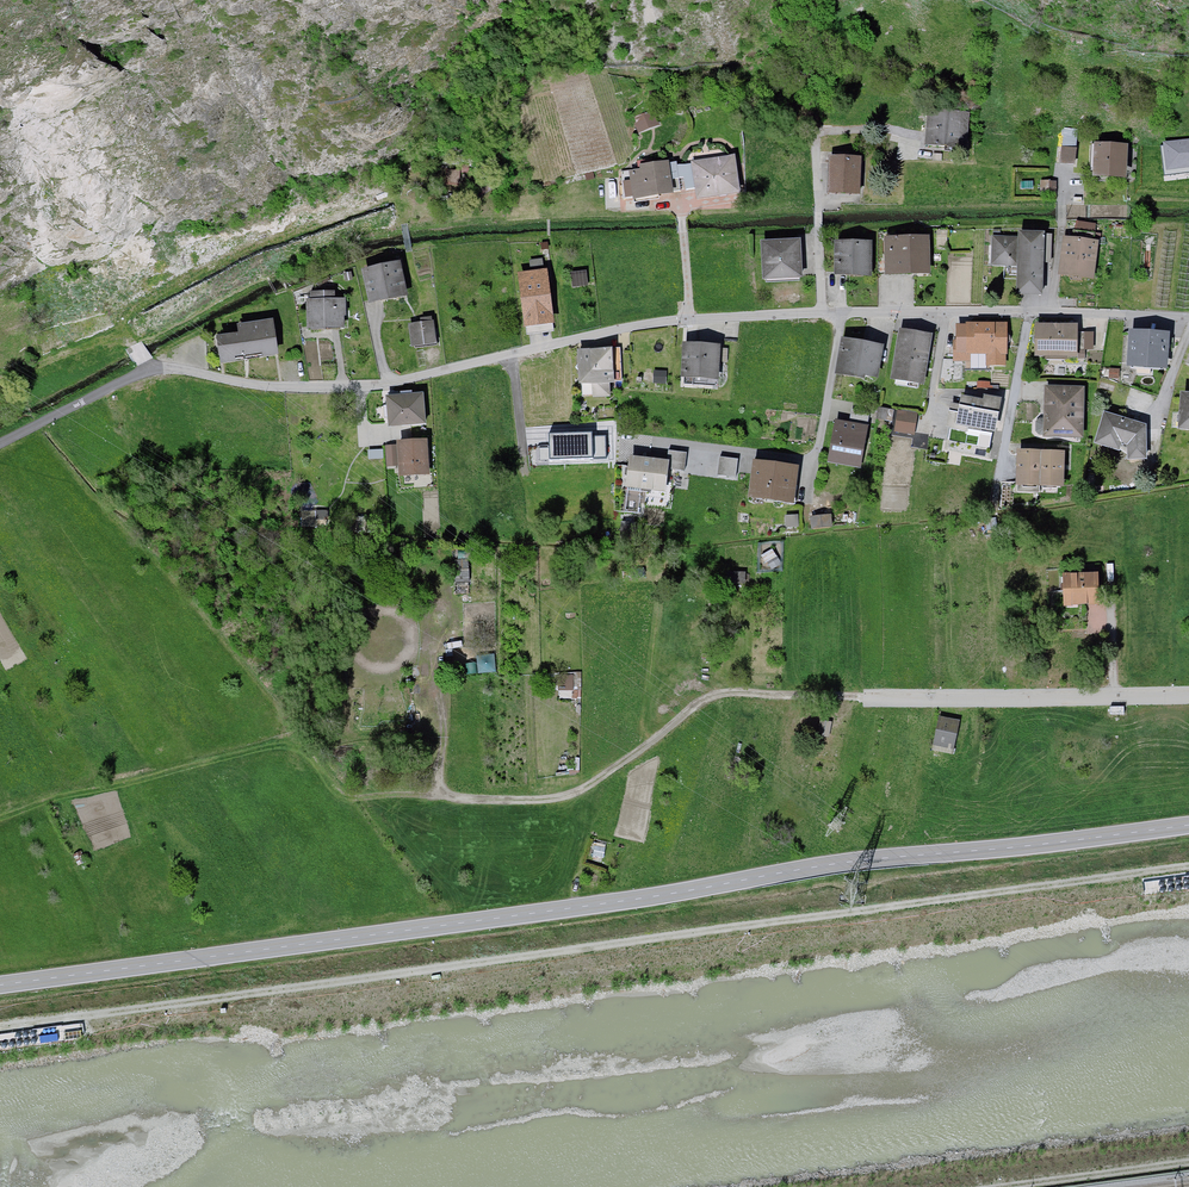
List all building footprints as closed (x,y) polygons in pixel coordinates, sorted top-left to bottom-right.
[(656,111),(636,117),(640,131),(660,126),(656,111)] [(972,117),(935,114),(931,149),(970,152),(972,117)] [(1081,129),(1063,129),(1060,164),(1081,166),(1081,129)] [(1166,140),(1166,170),(1188,169),(1188,140),(1166,140)] [(1134,146),(1091,145),(1090,179),(1134,180),(1134,146)] [(862,193),(863,154),(830,153),(829,192),(862,193)] [(682,160),(676,161),(680,183),(682,194),(699,191),(700,201),(745,193),(739,156),(683,166),(682,160)] [(649,171),(634,173),(636,182),(626,183),(629,203),(682,194),(680,183),(676,161),(648,166),(649,171)] [(1096,237),(1098,224),(1079,220),(1077,234),(1096,237)] [(1024,236),(994,235),(993,265),(1023,267),(1022,294),(1049,296),(1053,232),(1024,230),(1024,236)] [(934,236),(888,237),(889,276),(935,276),(934,236)] [(809,238),(764,240),(766,284),(811,282),(809,238)] [(1103,242),(1063,238),(1059,280),(1099,283),(1103,242)] [(880,242),(840,242),(840,277),(880,277),(880,242)] [(405,262),(366,272),(374,305),(413,296),(405,262)] [(551,269),(521,273),(528,328),(558,324),(551,269)] [(337,291),(314,293),(314,300),(309,300),(311,331),(352,329),(350,300),(338,301),(337,291)] [(242,333),(221,336),(224,363),(285,356),(281,319),(241,324),(242,333)] [(440,321),(413,323),(414,349),(442,348),(440,321)] [(1085,323),(1038,324),(1039,360),(1086,358),(1085,323)] [(957,324),(954,328),(954,366),(1009,366),(1009,324),(957,324)] [(940,336),(903,331),(895,383),(932,388),(940,336)] [(1169,336),(1129,333),(1127,368),(1167,371),(1169,336)] [(891,348),(847,341),(841,377),(885,384),(891,348)] [(729,348),(689,345),(687,380),(726,383),(729,348)] [(625,348),(580,350),(582,385),(597,384),(598,398),(616,397),(616,387),(627,386),(625,348)] [(1085,389),(1045,388),(1043,439),(1083,440),(1085,389)] [(988,402),(960,397),(953,433),(987,438),(988,433),(1005,435),(1013,393),(990,389),(988,402)] [(429,391),(390,395),(393,428),(432,424),(429,391)] [(926,415),(899,412),(896,434),(923,437),(926,415)] [(1146,427),(1104,414),(1093,447),(1120,454),(1122,447),(1126,448),(1127,463),(1148,461),(1146,427)] [(873,430),(834,423),(827,464),(866,470),(873,430)] [(543,448),(543,461),(610,459),(610,435),(593,435),(593,430),(550,431),(550,448),(543,448)] [(434,441),(395,442),(397,485),(436,483),(434,441)] [(1072,451),(1021,449),(1019,492),(1071,494),(1072,451)] [(693,453),(671,450),(670,462),(677,463),(676,473),(690,475),(693,453)] [(670,462),(629,458),(626,491),(674,496),(676,473),(677,463),(670,462)] [(741,461),(721,458),(720,477),(740,480),(741,461)] [(806,466),(759,461),(755,501),(801,506),(806,466)] [(468,578),(470,560),(459,559),(457,577),(468,578)] [(1099,569),(1063,570),(1064,603),(1100,602),(1099,569)] [(479,656),(480,672),(497,670),(496,654),(479,656)] [(562,694),(578,694),(578,673),(562,673),(562,694)] [(955,746),(961,718),(940,714),(934,742),(955,746)]
